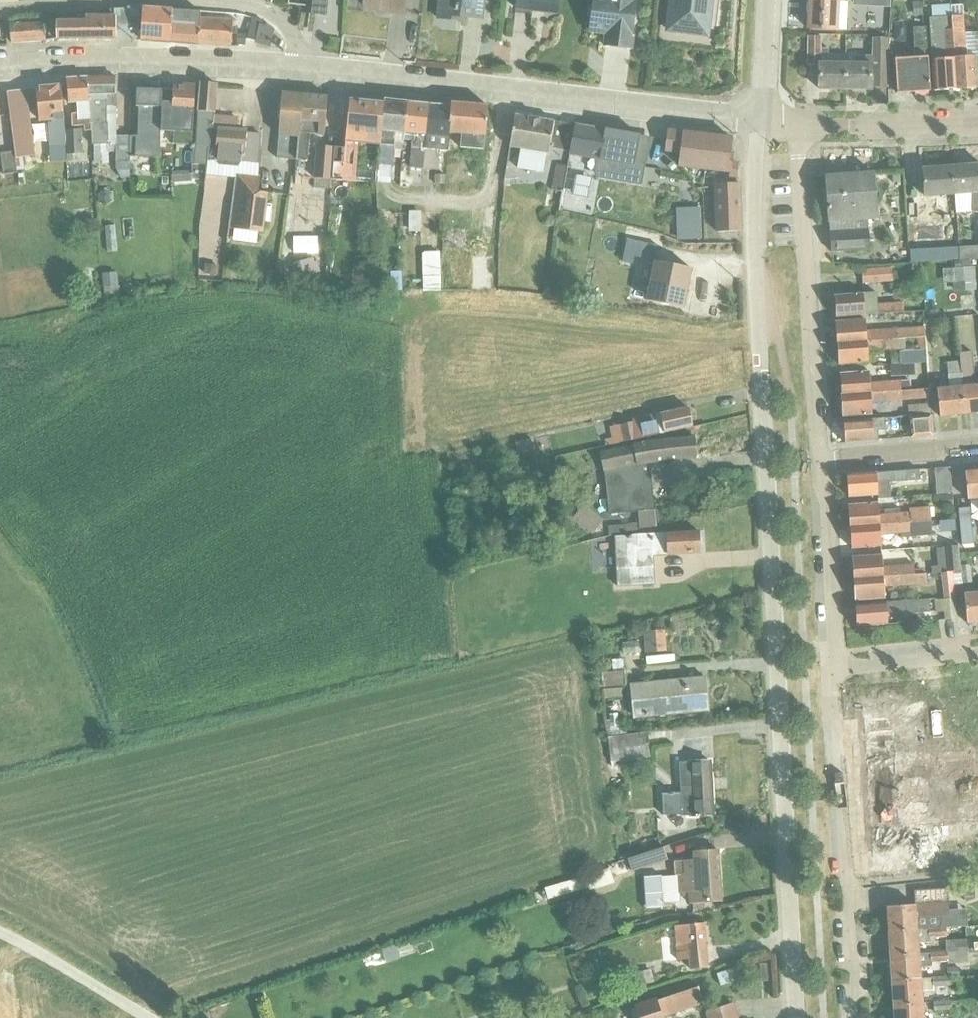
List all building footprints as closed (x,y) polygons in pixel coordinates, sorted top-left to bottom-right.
[(311,14),(327,16),(329,0),(313,0),(311,14)] [(363,5),(385,8),(385,12),(406,14),(408,0),(364,0),(363,5)] [(438,18),(465,21),(466,17),(482,19),(484,0),(440,0),(438,18)] [(516,8),(559,13),(561,0),(517,0),(516,8)] [(590,27),(590,29),(591,31),(592,31),(607,33),(605,46),(631,49),(637,0),(593,0),(590,27)] [(668,30),(708,35),(710,19),(711,11),(710,11),(712,0),(671,0),(668,30)] [(849,0),(810,0),(809,29),(838,30),(839,13),(848,13),(849,0)] [(139,38),(140,8),(105,9),(105,16),(86,16),(86,21),(57,21),(57,39),(139,38)] [(140,8),(139,38),(138,40),(171,42),(173,10),(144,8),(144,9),(140,8)] [(173,10),(171,42),(199,44),(201,18),(201,11),(173,10)] [(953,28),(952,15),(930,17),(935,90),(957,88),(953,28)] [(952,15),(953,28),(957,88),(977,87),(977,86),(976,57),(967,58),(964,15),(952,15)] [(201,18),(199,44),(232,47),(232,34),(237,34),(238,21),(201,18)] [(258,41),(262,24),(263,20),(253,18),(249,35),(247,35),(238,34),(238,45),(246,45),(247,39),(255,41),(258,41)] [(44,22),(10,24),(12,43),(46,41),(44,22)] [(258,41),(255,41),(255,44),(270,46),(275,28),(266,24),(262,24),(258,41)] [(970,27),(969,40),(977,41),(977,27),(970,27)] [(896,59),(898,92),(930,90),(927,31),(916,31),(918,58),(896,59)] [(820,88),(846,89),(847,53),(830,53),(830,46),(827,46),(827,47),(821,47),(821,36),(809,35),(808,64),(820,64),(820,88)] [(859,53),(847,53),(846,89),(872,89),(872,86),(872,61),(890,61),(891,37),(874,36),(874,55),(859,55),(859,53)] [(91,130),(88,77),(67,79),(69,103),(78,103),(78,112),(72,113),(73,126),(84,126),(85,130),(91,130)] [(116,77),(88,77),(91,130),(93,144),(95,144),(95,164),(111,163),(110,143),(117,143),(117,135),(116,77)] [(172,101),(170,131),(174,131),(173,141),(192,143),(196,85),(174,83),(172,101)] [(208,164),(215,116),(217,85),(201,83),(193,163),(208,164)] [(61,86),(38,88),(41,121),(49,121),(52,162),(67,161),(66,145),(67,145),(65,129),(61,86)] [(138,135),(117,135),(117,143),(117,168),(121,177),(131,177),(131,157),(160,157),(162,130),(163,101),(163,89),(137,88),(137,106),(138,106),(138,135)] [(15,151),(18,170),(25,169),(24,157),(34,156),(26,89),(7,91),(15,151)] [(297,160),(302,94),(282,92),(277,158),(297,160)] [(302,94),(297,160),(308,161),(310,134),(325,135),(328,96),(302,94)] [(380,143),(385,103),(350,100),(346,140),(380,143)] [(385,103),(380,143),(377,174),(392,176),(395,149),(402,150),(403,139),(407,102),(385,100),(385,103)] [(163,101),(162,130),(170,131),(172,101),(163,101)] [(407,102),(403,139),(413,140),(408,185),(421,187),(423,168),(429,105),(407,102)] [(451,107),(447,160),(445,186),(459,187),(462,154),(461,154),(461,148),(484,149),(488,106),(451,102),(451,107)] [(429,105),(423,168),(438,170),(439,159),(447,160),(451,107),(429,105)] [(570,152),(575,124),(515,114),(509,147),(521,149),(518,168),(544,173),(547,153),(550,154),(551,148),(570,152)] [(215,116),(208,164),(207,174),(236,178),(238,160),(245,161),(247,132),(237,131),(238,118),(215,116)] [(575,124),(570,152),(570,155),(598,160),(595,174),(632,182),(640,135),(575,124)] [(83,128),(65,129),(67,145),(68,161),(73,161),(73,154),(84,153),(83,128)] [(701,168),(705,135),(668,130),(665,150),(679,166),(701,168)] [(247,132),(245,161),(259,163),(262,134),(247,132)] [(640,135),(632,182),(642,183),(645,163),(653,136),(640,135)] [(705,135),(701,168),(731,172),(731,176),(737,176),(739,164),(732,163),(733,154),(731,154),(733,138),(705,135)] [(315,178),(332,180),(336,147),(317,145),(314,178),(315,178)] [(18,170),(15,151),(1,153),(4,174),(18,172),(18,170)] [(238,160),(236,178),(229,228),(265,232),(266,221),(270,222),(272,204),(268,203),(270,192),(259,191),(261,174),(259,174),(261,163),(259,163),(245,161),(238,160)] [(673,162),(668,166),(672,170),(677,166),(673,162)] [(556,164),(551,191),(563,193),(568,166),(556,164)] [(951,167),(954,194),(972,193),(973,211),(977,210),(977,164),(951,167)] [(954,194),(951,167),(922,169),(924,195),(912,196),(914,216),(938,214),(937,195),(954,194)] [(828,222),(831,222),(834,251),(872,248),(869,219),(876,218),(873,172),(824,176),(828,222)] [(332,180),(315,178),(314,188),(331,189),(332,180)] [(739,183),(714,184),(716,232),(741,231),(739,183)] [(311,206),(329,209),(331,195),(314,192),(311,206)] [(701,207),(676,207),(677,237),(701,237),(701,207)] [(420,211),(409,210),(409,231),(421,232),(420,211)] [(115,225),(105,226),(107,251),(117,250),(115,225)] [(298,249),(323,249),(323,230),(298,230),(298,249)] [(626,237),(623,254),(650,259),(653,242),(626,237)] [(440,251),(422,252),(423,290),(441,290),(440,251)] [(462,266),(461,287),(472,288),(472,290),(493,291),(493,253),(472,253),(472,254),(469,254),(468,266),(462,266)] [(313,257),(292,263),(296,279),(320,271),(317,261),(314,261),(313,257)] [(655,261),(647,300),(684,308),(692,268),(655,261)] [(977,283),(977,261),(947,261),(948,283),(977,283)] [(410,286),(409,264),(394,264),(395,286),(410,286)] [(861,271),(862,284),(892,281),(891,269),(861,271)] [(118,270),(101,271),(104,297),(120,297),(118,270)] [(875,292),(862,292),(833,295),(835,318),(903,313),(902,301),(876,303),(875,292)] [(835,321),(837,343),(897,339),(897,338),(924,336),(923,326),(865,331),(864,319),(835,321)] [(897,339),(837,343),(839,364),(868,362),(867,350),(898,347),(897,339)] [(927,349),(903,350),(904,362),(916,361),(928,361),(927,349)] [(960,360),(958,360),(963,414),(977,412),(977,384),(975,385),(972,350),(960,351),(960,360)] [(936,388),(939,416),(963,414),(958,360),(948,361),(949,387),(936,388)] [(916,374),(916,363),(916,361),(904,362),(892,363),(892,375),(916,374)] [(839,373),(841,394),(910,389),(909,379),(869,382),(868,370),(839,373)] [(910,389),(841,394),(842,416),(871,414),(870,401),(928,397),(927,388),(910,389)] [(913,399),(914,412),(933,409),(931,397),(913,399)] [(612,438),(605,439),(606,445),(692,426),(688,407),(661,413),(661,412),(632,418),(633,421),(610,427),(612,438)] [(906,419),(905,421),(906,431),(907,433),(910,433),(910,437),(915,436),(932,435),(931,414),(909,416),(909,419),(906,419)] [(884,417),(843,420),(844,442),(878,440),(878,430),(885,429),(884,417)] [(646,441),(600,452),(605,471),(609,514),(638,511),(655,509),(651,474),(650,462),(696,457),(694,436),(646,441)] [(938,468),(940,493),(951,493),(949,467),(938,468)] [(916,469),(846,475),(848,496),(890,493),(889,482),(916,480),(916,469)] [(964,471),(967,499),(977,498),(977,500),(977,470),(964,471)] [(877,503),(848,505),(850,526),(932,520),(931,505),(911,507),(911,512),(910,512),(901,513),(901,508),(885,509),(885,514),(878,515),(877,503)] [(581,508),(573,519),(594,535),(602,524),(581,508)] [(655,509),(638,511),(640,528),(657,526),(655,509)] [(958,513),(962,545),(973,544),(970,512),(958,513)] [(932,520),(850,526),(852,549),(881,546),(880,534),(912,532),(912,535),(933,534),(932,520)] [(699,531),(615,535),(617,587),(655,585),(655,572),(654,555),(700,553),(699,531)] [(942,571),(943,572),(954,571),(954,570),(962,569),(960,544),(945,545),(945,546),(938,546),(939,564),(931,565),(932,571),(942,571)] [(852,556),(854,579),(914,574),(914,564),(882,566),(881,554),(852,556)] [(954,571),(943,572),(945,597),(957,596),(954,571)] [(914,574),(854,579),(855,600),(885,598),(884,586),(927,583),(926,573),(914,574)] [(964,594),(967,623),(977,622),(977,593),(964,594)] [(945,611),(946,619),(958,618),(956,598),(936,600),(937,612),(945,611)] [(917,612),(930,611),(929,599),(856,604),(857,626),(886,624),(886,612),(917,610),(917,612)] [(666,629),(644,630),(646,653),(667,651),(666,629)] [(639,641),(623,642),(624,654),(640,653),(639,641)] [(675,654),(646,657),(647,665),(676,662),(675,654)] [(613,672),(625,671),(624,658),(612,659),(613,672)] [(613,672),(602,673),(604,687),(626,685),(626,676),(625,671),(613,672)] [(704,678),(630,685),(634,717),(707,710),(704,678)] [(623,686),(604,688),(605,699),(624,697),(623,686)] [(882,708),(862,710),(864,738),(903,736),(903,735),(901,707),(882,708)] [(609,737),(622,735),(621,719),(619,719),(618,713),(609,714),(610,720),(607,720),(608,733),(609,737)] [(957,719),(948,720),(949,732),(957,732),(957,719)] [(622,735),(609,737),(608,737),(612,762),(651,757),(649,737),(648,732),(622,735)] [(957,732),(949,732),(950,744),(958,744),(957,732)] [(903,736),(864,738),(866,766),(905,763),(903,736)] [(681,792),(662,793),(663,815),(682,814),(683,816),(713,814),(711,761),(679,763),(681,792)] [(905,763),(866,766),(867,794),(907,791),(907,790),(905,764),(905,763)] [(960,776),(952,776),(953,788),(961,788),(960,776)] [(961,788),(953,788),(954,801),(962,800),(961,788)] [(907,791),(867,794),(869,822),(909,819),(907,792),(907,791)] [(963,815),(955,816),(956,828),(964,828),(963,815)] [(909,819),(869,822),(871,850),(891,849),(911,848),(911,847),(909,819)] [(664,847),(629,859),(633,871),(668,860),(666,854),(664,847)] [(675,875),(663,876),(664,902),(681,902),(680,893),(688,893),(689,904),(693,904),(694,910),(706,909),(705,903),(722,901),(717,849),(693,851),(694,859),(674,861),(675,875)] [(610,868),(545,888),(549,900),(588,888),(589,891),(615,883),(610,868)] [(942,928),(941,916),(949,915),(947,888),(914,890),(915,904),(886,906),(888,931),(942,928)] [(705,922),(675,925),(678,960),(689,959),(690,969),(709,967),(708,954),(705,922)] [(888,931),(889,956),(919,954),(918,943),(931,943),(931,938),(948,937),(947,928),(942,928),(888,931)] [(947,952),(969,951),(968,939),(946,940),(947,952)] [(431,940),(416,945),(420,955),(434,950),(431,940)] [(396,945),(382,949),(387,964),(401,959),(400,957),(415,952),(412,942),(397,947),(396,945)] [(889,956),(891,981),(920,979),(919,965),(933,965),(932,961),(949,959),(949,962),(969,961),(969,951),(947,952),(919,954),(889,956)] [(769,963),(759,964),(761,981),(771,981),(769,963)] [(959,966),(948,967),(948,976),(959,975),(959,966)] [(735,967),(717,972),(721,984),(739,978),(735,967)] [(651,968),(632,974),(635,987),(655,982),(651,968)] [(920,979),(891,981),(892,1006),(922,1004),(921,991),(933,990),(938,990),(938,986),(950,985),(950,976),(932,977),(920,978),(920,979)] [(664,1017),(705,1004),(699,987),(658,1000),(657,997),(634,1005),(635,1008),(630,1009),(632,1017),(664,1017)] [(952,1000),(934,1001),(934,1011),(952,1010),(952,1000)] [(705,1012),(707,1017),(737,1017),(732,1003),(705,1012)] [(893,1017),(923,1017),(922,1004),(892,1006),(893,1017)]
